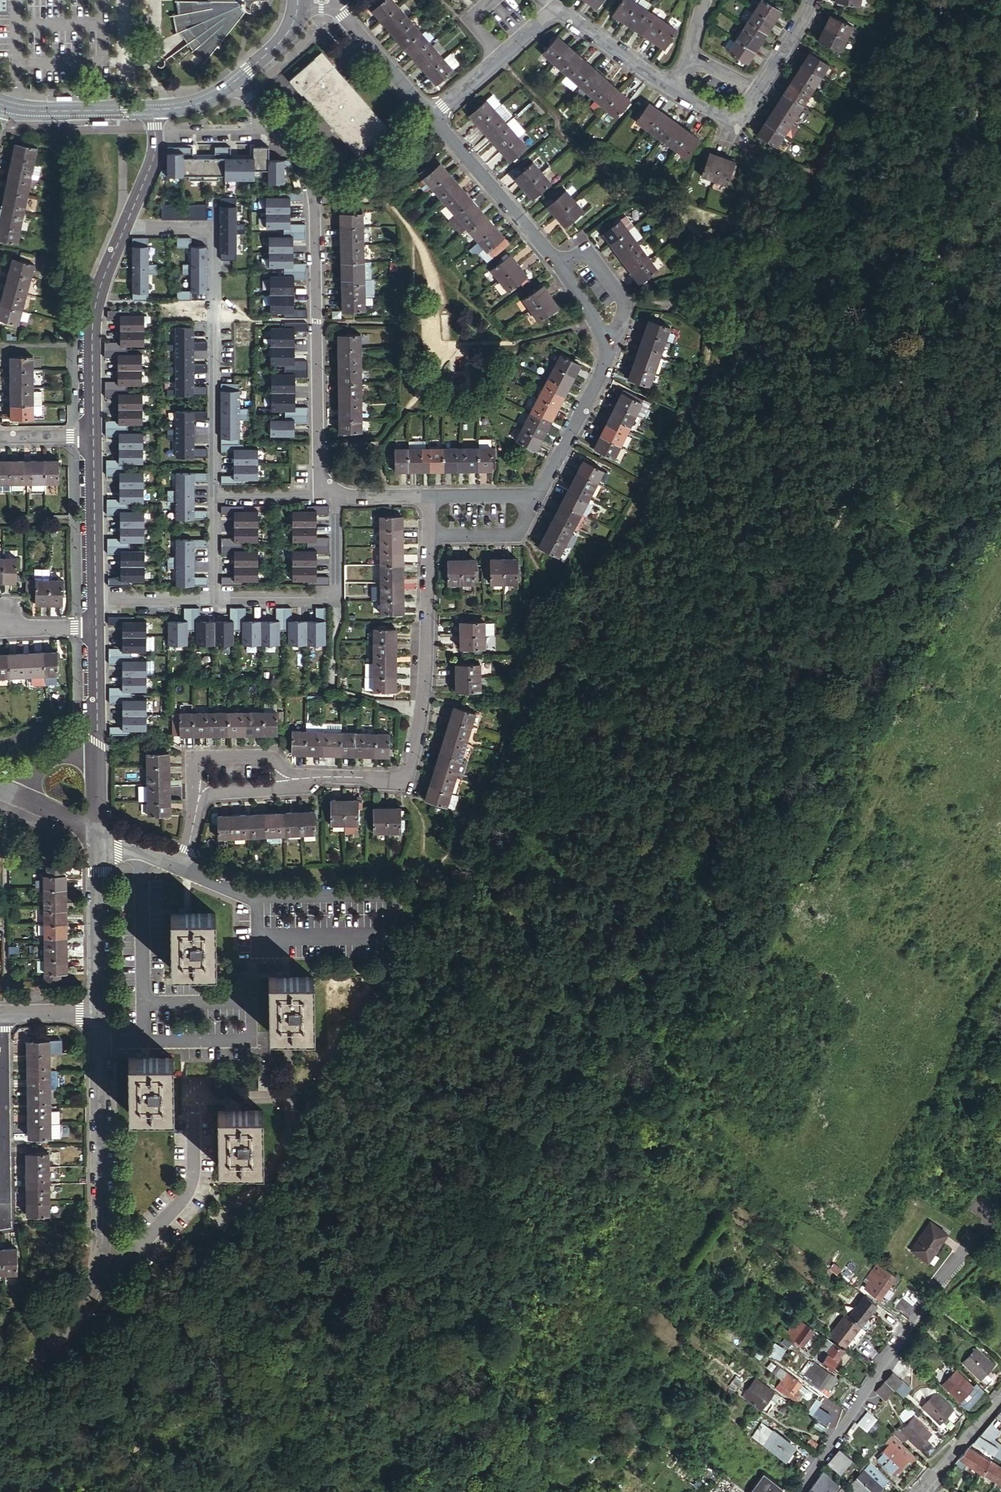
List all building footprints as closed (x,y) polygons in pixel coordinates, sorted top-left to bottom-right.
[(178,0),(179,13),(173,15),(174,32),(179,32),(192,50),(195,49),(205,62),(213,51),(217,51),(221,47),(219,43),(247,8),(252,10),(252,6),(252,4),(254,1),(257,0),(260,0),(181,0),(178,0)] [(398,5),(393,0),(383,0),(378,4),(375,1),(370,5),(372,9),(371,10),(381,20),(398,5)] [(625,19),(637,1),(636,0),(621,0),(613,11),(625,19)] [(638,1),(649,9),(654,2),(651,0),(639,0),(638,1)] [(773,23),(780,12),(762,0),(761,0),(754,11),(773,23)] [(638,1),(637,1),(625,19),(639,29),(651,11),(649,9),(638,1)] [(410,19),(398,5),(381,20),(392,34),(410,19)] [(653,38),(665,20),(651,11),(639,29),(653,38)] [(763,38),(773,23),(754,11),(744,26),(763,38)] [(831,16),(824,28),(844,38),(850,26),(831,16)] [(421,32),(410,19),(392,34),(404,47),(421,32)] [(677,28),(665,20),(653,38),(665,46),(677,28)] [(753,53),(763,38),(744,26),(734,41),(753,53)] [(844,38),(824,28),(818,40),(837,51),(844,38)] [(416,60),(433,45),(421,32),(404,47),(416,60)] [(542,52),(553,61),(568,44),(557,34),(542,52)] [(753,53),(734,41),(727,52),(746,64),(753,53)] [(567,72),(582,55),(568,44),(553,61),(567,72)] [(444,58),(433,45),(416,60),(427,73),(444,58)] [(302,93),(304,92),(307,89),(322,106),(318,109),(357,154),(388,127),(350,83),(321,51),(290,77),(302,93)] [(811,53),(803,66),(821,78),(829,66),(811,53)] [(567,72),(580,84),(595,67),(582,55),(567,72)] [(444,58),(427,73),(436,83),(453,68),(444,58)] [(793,80),(811,93),(821,78),(803,66),(793,80)] [(595,67),(580,84),(594,95),(608,78),(595,67)] [(594,95),(606,107),(621,89),(608,78),(594,95)] [(802,107),(811,93),(793,80),(783,95),(802,107)] [(307,89),(304,92),(318,109),(322,106),(307,89)] [(621,89),(606,107),(617,115),(632,98),(621,89)] [(487,98),(496,109),(503,103),(493,92),(487,98)] [(802,107),(783,95),(774,110),(792,122),(802,107)] [(496,109),(487,98),(470,113),(479,123),(496,109)] [(636,119),(647,127),(660,108),(649,100),(636,119)] [(660,108),(647,127),(661,137),(675,118),(660,108)] [(490,136),(507,121),(496,109),(479,123),(490,136)] [(783,137),(792,122),(774,110),(764,124),(783,137)] [(661,137),(675,146),(688,127),(675,118),(661,137)] [(519,135),(507,121),(490,136),(501,150),(519,135)] [(783,137),(764,124),(757,135),(776,148),(783,137)] [(688,127),(675,146),(687,154),(700,136),(688,127)] [(528,145),(519,135),(501,150),(510,160),(528,145)] [(16,144),(13,157),(34,162),(37,148),(16,144)] [(193,147),(168,147),(168,171),(162,171),(160,176),(189,176),(189,181),(219,181),(219,176),(225,176),(225,180),(254,180),(254,171),(266,170),(266,184),(283,184),(283,166),(293,166),(289,160),(270,160),(269,147),(254,147),(254,157),(231,157),(231,147),(215,147),(215,158),(193,158),(193,147)] [(701,174),(715,178),(722,153),(710,149),(701,174)] [(722,153),(715,178),(728,182),(736,158),(722,153)] [(34,162),(13,157),(10,174),(31,179),(34,162)] [(515,176),(524,186),(542,170),(533,160),(515,176)] [(433,187),(450,172),(440,161),(429,171),(427,168),(421,173),(433,187)] [(542,170),(524,186),(533,197),(552,181),(542,170)] [(433,187),(445,200),(462,185),(450,172),(433,187)] [(10,174),(7,191),(27,195),(31,179),(10,174)] [(295,189),(301,187),(298,178),(292,180),(295,189)] [(462,185),(445,200),(456,213),(473,198),(462,185)] [(548,205),(556,215),(575,199),(567,189),(548,205)] [(7,191),(3,208),(24,212),(27,195),(7,191)] [(284,267),(284,276),(271,276),(271,314),(285,314),(285,318),(308,318),(308,310),(295,310),(294,280),(307,279),(307,264),(294,264),(293,240),(306,240),(306,224),(290,224),(290,201),(303,201),(303,193),(280,193),(280,197),(266,197),(266,228),(280,228),(280,237),(271,237),(271,267),(284,267)] [(221,198),(221,261),(237,260),(236,234),(245,234),(245,224),(236,224),(236,198),(221,198)] [(467,226),(484,211),(473,198),(456,213),(467,226)] [(575,199),(556,215),(565,225),(584,209),(575,199)] [(161,205),(162,220),(207,219),(207,205),(161,205)] [(20,230),(24,212),(3,208),(0,223),(0,226),(20,230)] [(496,225),(484,211),(467,226),(479,239),(496,225)] [(339,226),(363,226),(362,213),(339,213),(339,226)] [(611,241),(629,228),(621,217),(603,231),(611,241)] [(496,225),(479,239),(488,250),(505,235),(496,225)] [(20,230),(0,226),(0,240),(17,244),(20,230)] [(339,226),(340,244),(363,244),(363,226),(339,226)] [(639,241),(629,228),(611,241),(621,255),(639,241)] [(191,247),(191,238),(177,238),(177,248),(191,248),(191,265),(183,265),(183,275),(191,275),(190,292),(177,292),(177,301),(191,301),(192,292),(207,292),(208,247),(191,247)] [(135,239),(135,301),(151,301),(151,275),(160,274),(160,265),(151,265),(151,239),(135,239)] [(649,255),(639,241),(621,255),(631,269),(649,255)] [(340,261),(363,261),(363,244),(340,244),(340,261)] [(492,267),(501,278),(519,264),(511,253),(492,267)] [(649,255),(631,269),(640,281),(658,268),(649,255)] [(12,259),(8,273),(29,278),(33,265),(12,259)] [(363,278),(363,261),(340,261),(341,278),(363,278)] [(519,264),(501,278),(509,289),(528,275),(519,264)] [(29,278),(8,273),(4,290),(24,295),(29,278)] [(363,278),(341,278),(341,296),(364,295),(363,278)] [(524,298),(531,308),(551,294),(543,284),(524,298)] [(4,290),(0,304),(0,306),(20,312),(24,295),(4,290)] [(551,294),(531,308),(540,320),(559,306),(551,294)] [(364,310),(364,295),(341,296),(342,310),(364,310)] [(20,312),(0,306),(0,320),(16,325),(20,312)] [(130,310),(108,310),(108,318),(122,318),(122,342),(105,342),(105,357),(119,357),(119,381),(106,381),(106,397),(120,397),(120,420),(107,420),(107,436),(121,436),(121,459),(108,460),(108,476),(121,475),(122,499),(108,499),(108,515),(122,515),(123,538),(109,538),(109,554),(123,554),(123,578),(110,578),(110,586),(132,586),(132,581),(147,581),(146,550),(132,550),(132,542),(146,542),(146,511),(132,511),(132,503),(146,503),(146,472),(132,472),(132,463),(146,463),(146,432),(132,432),(132,424),(146,424),(146,393),(131,393),(131,385),(146,385),(145,354),(131,354),(131,345),(145,345),(145,314),(130,314),(130,310)] [(650,317),(645,330),(666,337),(670,324),(650,317)] [(295,424),(310,424),(310,408),(296,408),(296,378),(309,378),(309,362),(295,362),(295,332),(309,332),(309,323),(286,323),(286,328),(272,328),(272,365),(285,365),(285,374),(272,374),(272,412),(286,412),(286,421),(272,421),(272,437),(295,437),(295,424)] [(208,396),(208,388),(194,388),(195,373),(208,373),(208,365),(194,365),(194,350),(208,350),(208,343),(194,343),(194,328),(176,328),(176,345),(168,345),(167,350),(176,350),(176,368),(167,368),(168,373),(176,373),(176,391),(167,391),(167,396),(208,396)] [(666,337),(645,330),(640,346),(660,353),(666,337)] [(338,346),(360,346),(360,334),(338,334),(338,346)] [(360,365),(360,346),(338,346),(338,365),(360,365)] [(660,353),(640,346),(634,362),(655,370),(660,353)] [(562,352),(556,363),(576,374),(582,362),(562,352)] [(11,357),(11,371),(32,371),(32,357),(11,357)] [(650,384),(655,370),(634,362),(629,376),(650,384)] [(548,379),(568,389),(576,374),(556,363),(548,379)] [(360,382),(360,365),(338,365),(338,382),(360,382)] [(32,371),(11,371),(11,388),(32,388),(32,371)] [(540,395),(560,405),(568,389),(548,379),(540,395)] [(338,399),(361,399),(360,382),(338,382),(338,399)] [(221,475),(221,483),(243,483),(243,479),(258,479),(258,448),(243,448),(243,444),(239,444),(239,419),(248,419),(248,408),(239,408),(239,383),(221,383),(221,452),(234,452),(234,475),(221,475)] [(11,388),(11,406),(32,406),(32,388),(11,388)] [(617,401),(637,411),(643,400),(623,389),(617,401)] [(540,395),(532,410),(552,421),(560,405),(540,395)] [(338,399),(338,417),(361,417),(361,399),(338,399)] [(617,401),(609,417),(629,427),(637,411),(617,401)] [(32,406),(11,406),(11,419),(32,419),(32,406)] [(552,421),(532,410),(524,426),(543,436),(552,421)] [(208,412),(176,412),(176,430),(168,430),(168,441),(177,441),(177,458),(208,458),(208,450),(195,450),(195,420),(208,420),(208,412)] [(361,417),(338,417),(339,433),(361,432),(361,417)] [(629,427),(609,417),(602,432),(622,442),(629,427)] [(537,449),(543,436),(524,426),(517,438),(537,449)] [(615,456),(622,442),(602,432),(595,446),(615,456)] [(479,437),(479,445),(491,445),(490,437),(479,437)] [(479,467),(479,445),(462,446),(462,468),(479,467)] [(491,445),(479,445),(479,467),(493,467),(493,464),(492,445),(491,445)] [(444,446),(426,447),(427,469),(444,468),(444,446)] [(462,446),(444,446),(444,468),(462,468),(462,446)] [(396,470),(409,469),(408,447),(395,447),(396,470)] [(408,447),(409,469),(427,469),(426,447),(408,447)] [(585,456),(579,467),(599,477),(605,466),(585,456)] [(9,462),(9,483),(27,483),(27,461),(9,462)] [(27,483),(45,483),(44,461),(27,461),(27,483)] [(44,461),(45,483),(59,483),(58,461),(44,461)] [(9,483),(9,462),(0,462),(0,483),(9,483)] [(579,467),(571,483),(591,493),(599,477),(579,467)] [(177,503),(177,520),(209,520),(209,512),(195,512),(195,482),(209,482),(209,474),(177,474),(177,492),(169,492),(169,503),(177,503)] [(591,493),(571,483),(563,498),(583,508),(591,493)] [(583,508),(563,498),(556,513),(575,524),(583,508)] [(331,515),(330,507),(308,507),(308,512),(294,512),(294,543),(308,543),(308,551),(294,551),(294,582),(309,582),(309,587),(331,587),(331,578),(317,578),(317,555),(331,555),(331,539),(317,539),(317,515),(331,515)] [(223,587),(245,587),(245,582),(259,582),(259,551),(245,551),(245,543),(259,543),(259,512),(244,512),(244,508),(222,508),(222,516),(236,516),(236,540),(223,540),(223,555),(236,555),(236,579),(223,579),(223,587)] [(548,529),(567,539),(575,524),(556,513),(548,529)] [(381,517),(381,530),(401,529),(401,517),(381,517)] [(381,548),(402,547),(401,529),(381,530),(381,548)] [(560,552),(567,539),(548,529),(540,542),(560,552)] [(177,587),(209,587),(209,579),(195,579),(195,549),(209,549),(209,541),(177,541),(177,558),(169,559),(169,570),(177,570),(177,587)] [(382,565),(402,565),(402,547),(381,548),(382,565)] [(3,560),(3,582),(16,582),(17,560),(3,560)] [(504,561),(504,584),(517,583),(516,560),(504,561)] [(446,584),(461,584),(460,561),(446,561),(446,584)] [(460,561),(461,584),(474,584),(474,561),(460,561)] [(490,585),(504,584),(504,561),(489,561),(490,585)] [(382,565),(382,583),(403,582),(402,565),(382,565)] [(49,604),(49,580),(36,580),(35,603),(49,604)] [(62,580),(49,580),(49,604),(63,604),(62,580)] [(403,582),(382,583),(382,601),(403,600),(403,582)] [(403,610),(403,600),(382,601),(382,610),(403,610)] [(201,623),(201,610),(185,610),(185,623),(169,623),(169,647),(235,646),(235,632),(243,632),(243,646),(281,646),(281,632),(290,632),(290,646),(327,646),(327,609),(317,609),(317,623),(293,623),(293,609),(278,609),(278,623),(247,623),(247,610),(231,610),(231,623),(201,623)] [(124,727),(111,727),(111,735),(132,735),(132,731),(147,731),(148,700),(134,700),(134,692),(148,692),(148,660),(133,660),(134,652),(148,652),(148,621),(133,621),(133,616),(110,616),(110,624),(125,625),(125,648),(110,648),(110,664),(125,664),(125,687),(110,687),(110,703),(125,704),(124,727)] [(459,621),(459,634),(482,634),(482,621),(459,621)] [(373,629),(373,642),(394,643),(394,629),(373,629)] [(482,634),(459,634),(460,649),(483,648),(482,634)] [(394,643),(373,642),(373,660),(394,660),(394,643)] [(42,653),(44,675),(58,673),(56,652),(42,653)] [(25,655),(27,676),(44,675),(42,653),(25,655)] [(7,656),(9,677),(27,676),(25,655),(7,656)] [(9,677),(7,656),(0,656),(0,678),(9,677)] [(373,660),(372,677),(393,677),(394,660),(373,660)] [(455,664),(455,678),(478,678),(478,664),(455,664)] [(393,677),(372,677),(372,691),(393,690),(393,677)] [(478,678),(455,678),(455,692),(478,692),(478,678)] [(454,706),(450,718),(470,724),(474,712),(454,706)] [(262,713),(263,734),(276,734),(276,712),(262,713)] [(179,735),(193,735),(192,713),(179,713),(179,735)] [(211,735),(210,713),(192,713),(193,735),(211,735)] [(228,713),(210,713),(211,735),(228,734),(228,713)] [(228,713),(228,734),(245,734),(245,713),(228,713)] [(262,713),(245,713),(245,734),(263,734),(262,713)] [(470,724),(450,718),(445,735),(465,741),(470,724)] [(290,753),(304,753),(305,730),(291,730),(290,753)] [(305,730),(304,753),(321,754),(322,730),(305,730)] [(322,730),(321,754),(340,754),(340,731),(322,730)] [(358,731),(340,731),(340,754),(357,755),(358,731)] [(358,731),(357,755),(375,756),(375,732),(358,731)] [(389,732),(375,732),(375,756),(388,756),(389,732)] [(465,741),(445,735),(440,752),(460,758),(465,741)] [(440,752),(434,768),(454,774),(460,758),(440,752)] [(147,753),(147,767),(168,767),(168,753),(147,753)] [(168,767),(147,767),(147,784),(169,784),(168,767)] [(454,774),(434,768),(429,784),(449,791),(454,774)] [(147,784),(148,802),(169,802),(169,784),(147,784)] [(445,805),(449,791),(429,784),(424,799),(445,805)] [(344,824),(344,801),(331,801),(330,824),(344,824)] [(358,801),(344,801),(344,824),(357,824),(358,801)] [(169,802),(148,802),(148,816),(169,815),(169,802)] [(386,831),(386,808),(372,808),(372,831),(386,831)] [(400,808),(386,808),(386,831),(400,831),(400,808)] [(301,813),(301,834),(315,833),(314,812),(301,813)] [(284,834),(301,834),(301,813),(283,814),(284,834)] [(249,836),(267,835),(266,814),(248,815),(249,836)] [(266,814),(267,835),(284,834),(283,814),(266,814)] [(230,816),(231,837),(249,836),(248,815),(230,816)] [(217,838),(231,837),(230,816),(216,817),(217,838)] [(43,889),(64,889),(64,875),(43,876),(43,889)] [(43,889),(43,907),(64,906),(64,889),(43,889)] [(44,924),(65,924),(64,906),(43,907),(44,924)] [(215,969),(213,915),(168,915),(170,970),(215,969)] [(65,942),(65,924),(44,924),(44,942),(65,942)] [(65,942),(44,942),(44,960),(66,960),(65,942)] [(66,972),(66,960),(44,960),(44,972),(66,972)] [(315,1032),(313,977),(267,978),(269,1033),(315,1032)] [(27,1054),(48,1054),(48,1040),(27,1040),(27,1054)] [(59,1040),(48,1040),(48,1054),(59,1054),(59,1040)] [(27,1054),(27,1072),(48,1072),(48,1054),(27,1054)] [(178,1110),(177,1056),(132,1056),(132,1111),(178,1110)] [(27,1089),(48,1089),(48,1072),(27,1072),(27,1089)] [(27,1089),(27,1107),(49,1106),(48,1089),(27,1089)] [(27,1107),(28,1124),(49,1124),(49,1106),(27,1107)] [(267,1164),(266,1108),(221,1109),(221,1165),(267,1164)] [(49,1124),(28,1124),(28,1138),(49,1137),(49,1124)] [(27,1166),(48,1166),(48,1152),(27,1152),(27,1166)] [(27,1166),(27,1183),(48,1183),(48,1166),(27,1166)] [(27,1183),(28,1201),(48,1201),(48,1183),(27,1183)] [(48,1201),(28,1201),(28,1215),(48,1215),(48,1201)] [(926,1226),(906,1253),(922,1265),(942,1238),(926,1226)] [(16,1248),(3,1249),(4,1272),(16,1271),(16,1248)] [(827,1269),(835,1275),(839,1269),(831,1263),(827,1269)] [(872,1269),(865,1278),(869,1281),(864,1288),(879,1299),(891,1283),(872,1269)] [(916,1299),(907,1292),(903,1298),(912,1305),(916,1299)] [(848,1317),(860,1326),(875,1305),(863,1296),(848,1317)] [(848,1317),(844,1314),(829,1335),(845,1346),(860,1326),(848,1317)] [(799,1346),(801,1344),(813,1329),(798,1318),(786,1332),(784,1335),(799,1346)] [(821,1362),(830,1368),(843,1350),(826,1338),(813,1356),(818,1360),(821,1362)] [(982,1346),(978,1343),(974,1348),(975,1349),(978,1351),(982,1346)] [(773,1344),(770,1354),(780,1357),(783,1347),(773,1344)] [(978,1351),(975,1349),(962,1363),(968,1368),(967,1368),(979,1379),(992,1364),(981,1354),(980,1354),(978,1351)] [(822,1388),(831,1375),(819,1366),(814,1363),(812,1365),(808,1362),(798,1377),(803,1380),(824,1395),(826,1391),(822,1388)] [(799,1382),(778,1367),(772,1374),(779,1379),(773,1388),(779,1393),(780,1391),(791,1398),(793,1395),(794,1392),(803,1398),(806,1397),(808,1394),(808,1391),(798,1383),(799,1382)] [(862,1382),(867,1375),(856,1367),(851,1373),(862,1382)] [(933,1375),(928,1370),(922,1376),(927,1381),(933,1375)] [(975,1383),(972,1386),(962,1376),(961,1377),(955,1371),(943,1385),(948,1390),(948,1391),(959,1401),(967,1408),(983,1390),(975,1383)] [(891,1373),(884,1381),(894,1390),(901,1382),(891,1373)] [(784,1399),(749,1375),(738,1392),(758,1407),(766,1397),(780,1406),(784,1399)] [(687,1381),(683,1387),(691,1393),(695,1387),(687,1381)] [(901,1382),(894,1390),(900,1397),(908,1388),(901,1382)] [(883,1383),(875,1393),(884,1401),(892,1391),(883,1383)] [(939,1425),(952,1410),(941,1400),(940,1400),(934,1394),(921,1408),(928,1414),(927,1414),(939,1425)] [(831,1413),(819,1408),(821,1402),(814,1400),(809,1414),(828,1422),(831,1413)] [(910,1415),(914,1410),(911,1408),(897,1416),(899,1419),(909,1414),(910,1415)] [(873,1420),(867,1416),(859,1425),(865,1430),(873,1420)] [(916,1449),(931,1434),(919,1423),(913,1418),(904,1427),(899,1432),(908,1440),(916,1449)] [(900,1423),(895,1428),(899,1432),(904,1427),(900,1423)] [(977,1437),(986,1442),(996,1431),(989,1425),(977,1437)] [(790,1430),(788,1432),(797,1438),(812,1448),(816,1444),(807,1438),(810,1434),(803,1429),(800,1428),(797,1432),(794,1430),(790,1430)] [(903,1445),(908,1440),(899,1432),(895,1428),(891,1433),(903,1445)] [(804,1459),(812,1448),(797,1438),(792,1445),(776,1434),(766,1447),(782,1458),(789,1448),(804,1459)] [(893,1438),(890,1436),(882,1445),(885,1447),(888,1444),(893,1438)] [(977,1437),(973,1443),(990,1453),(994,1446),(986,1442),(977,1437)] [(914,1457),(893,1438),(888,1444),(906,1459),(909,1462),(914,1457)] [(888,1444),(885,1447),(876,1457),(882,1462),(881,1463),(893,1473),(906,1459),(888,1444)] [(840,1473),(851,1459),(839,1449),(827,1462),(840,1473)] [(968,1449),(954,1465),(963,1470),(966,1465),(984,1474),(992,1462),(968,1449)] [(1000,1484),(1000,1467),(992,1462),(984,1474),(1000,1484)] [(872,1468),(867,1463),(864,1467),(874,1476),(878,1472),(872,1468)] [(832,1478),(822,1469),(809,1488),(807,1490),(810,1491),(822,1491),(827,1486),(833,1490),(838,1483),(832,1478)] [(863,1471),(850,1485),(857,1491),(877,1491),(881,1487),(863,1471)] [(896,1488),(899,1491),(900,1491),(908,1491),(911,1489),(902,1481),(896,1488)]
